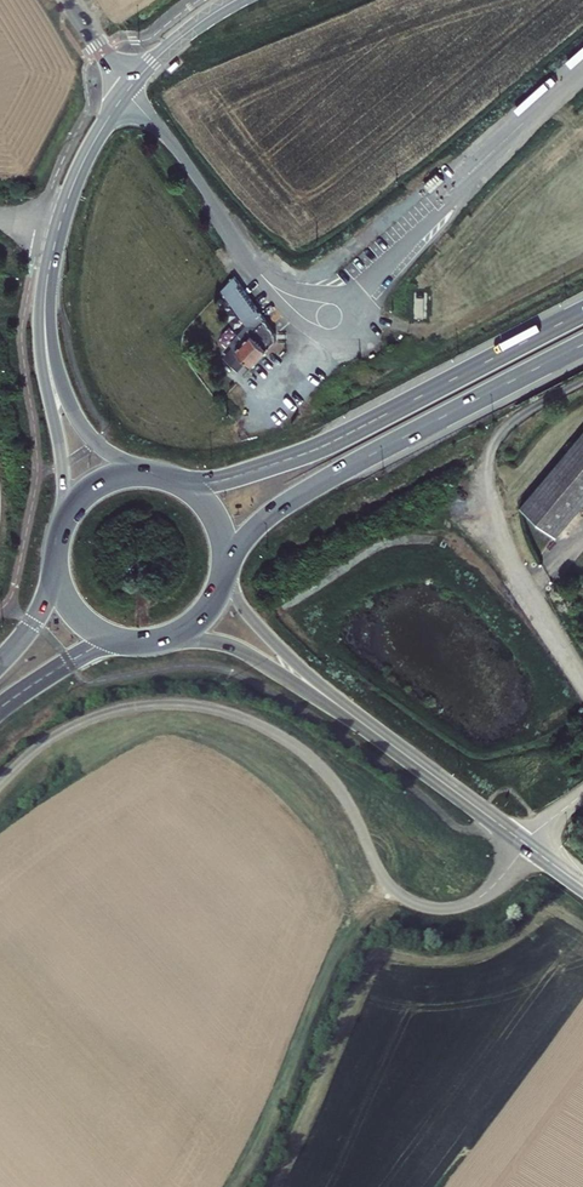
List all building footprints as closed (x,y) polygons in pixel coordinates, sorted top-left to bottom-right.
[(254,366),(276,341),(276,333),(235,276),(222,290),(247,325),(230,343),(234,346),(224,357),(239,371),(249,361),(254,366)] [(558,538),(582,508),(582,435),(521,508),(558,538)]
